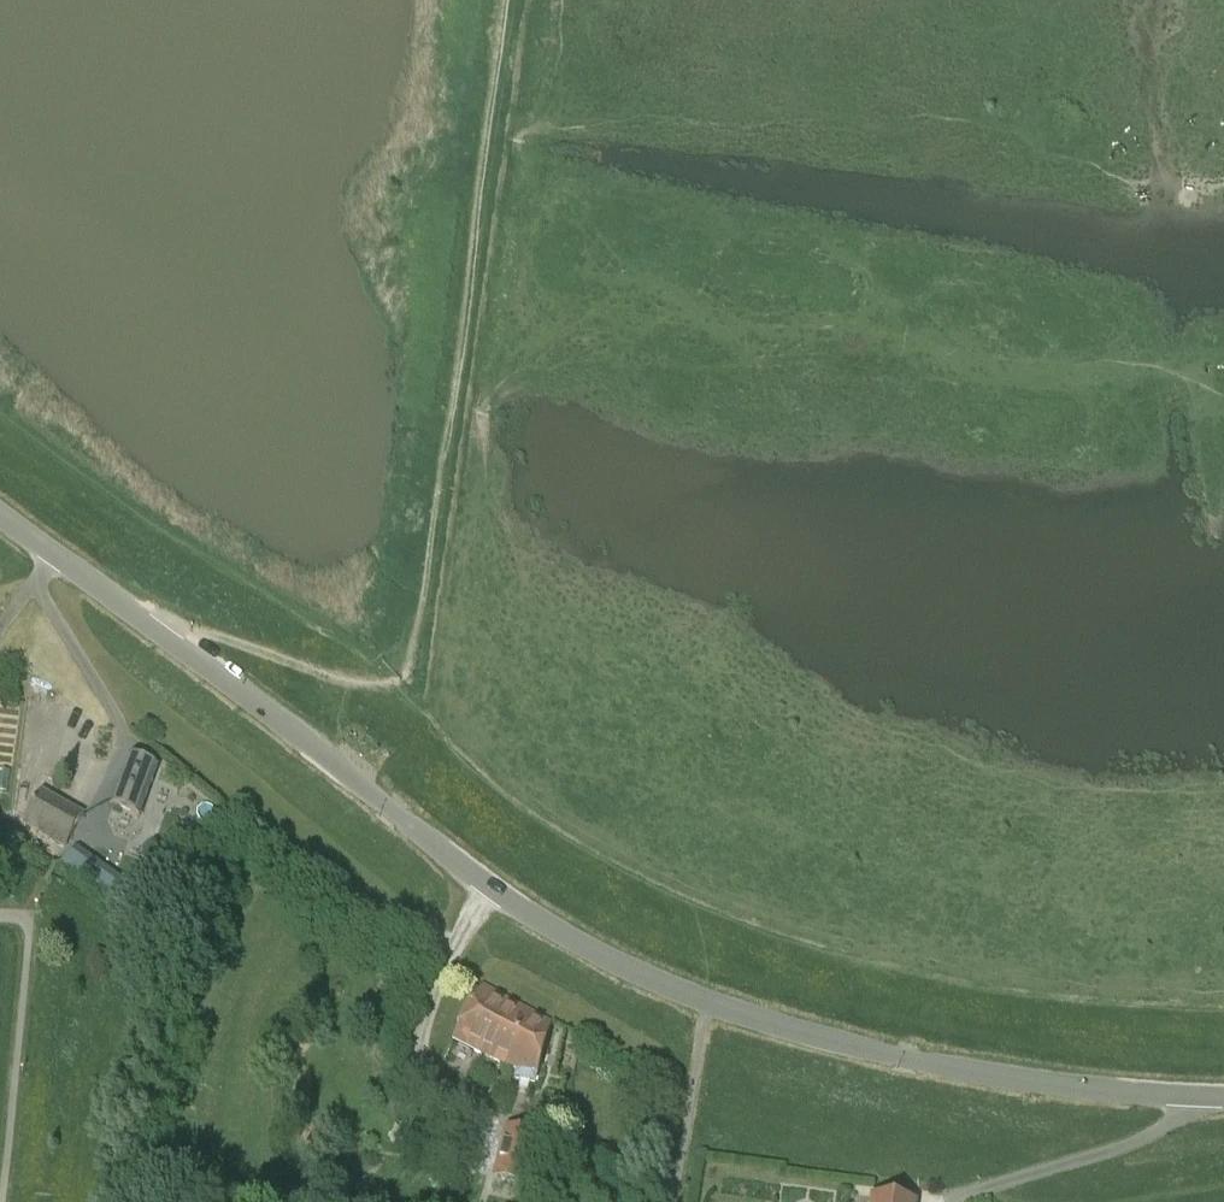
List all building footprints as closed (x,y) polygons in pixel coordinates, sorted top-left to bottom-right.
[(130,757),(112,808),(140,818),(158,767),(130,757)] [(41,790),(21,825),(64,850),(85,816),(41,790)] [(88,851),(75,870),(123,905),(136,887),(88,851)] [(484,985),(454,1041),(514,1069),(513,1074),(518,1076),(520,1069),(538,1074),(552,1021),(484,985)] [(505,1125),(492,1177),(522,1185),(535,1133),(505,1125)]
